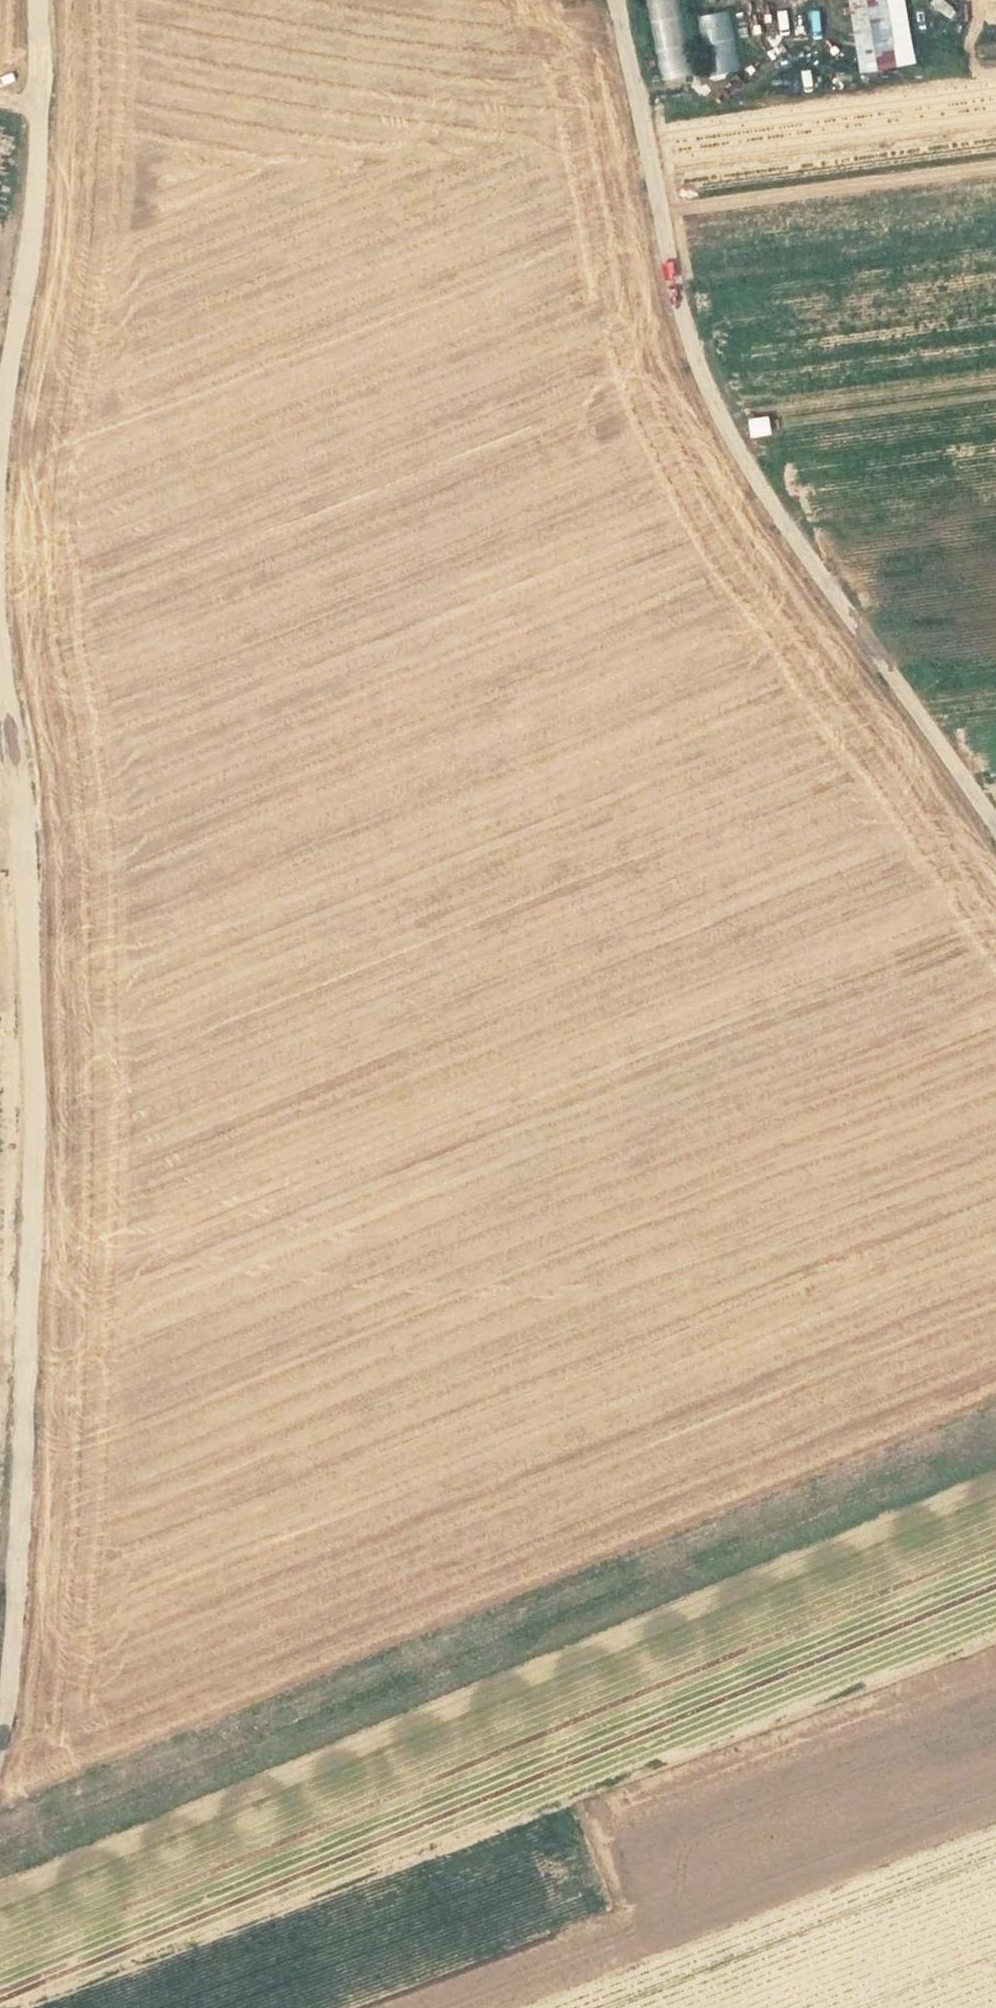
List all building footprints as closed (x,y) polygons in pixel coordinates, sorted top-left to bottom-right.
[(659,79),(689,75),(679,0),(648,0),(659,79)] [(916,64),(907,0),(849,0),(859,71),(916,64)] [(737,70),(732,10),(701,12),(706,72),(737,70)]
